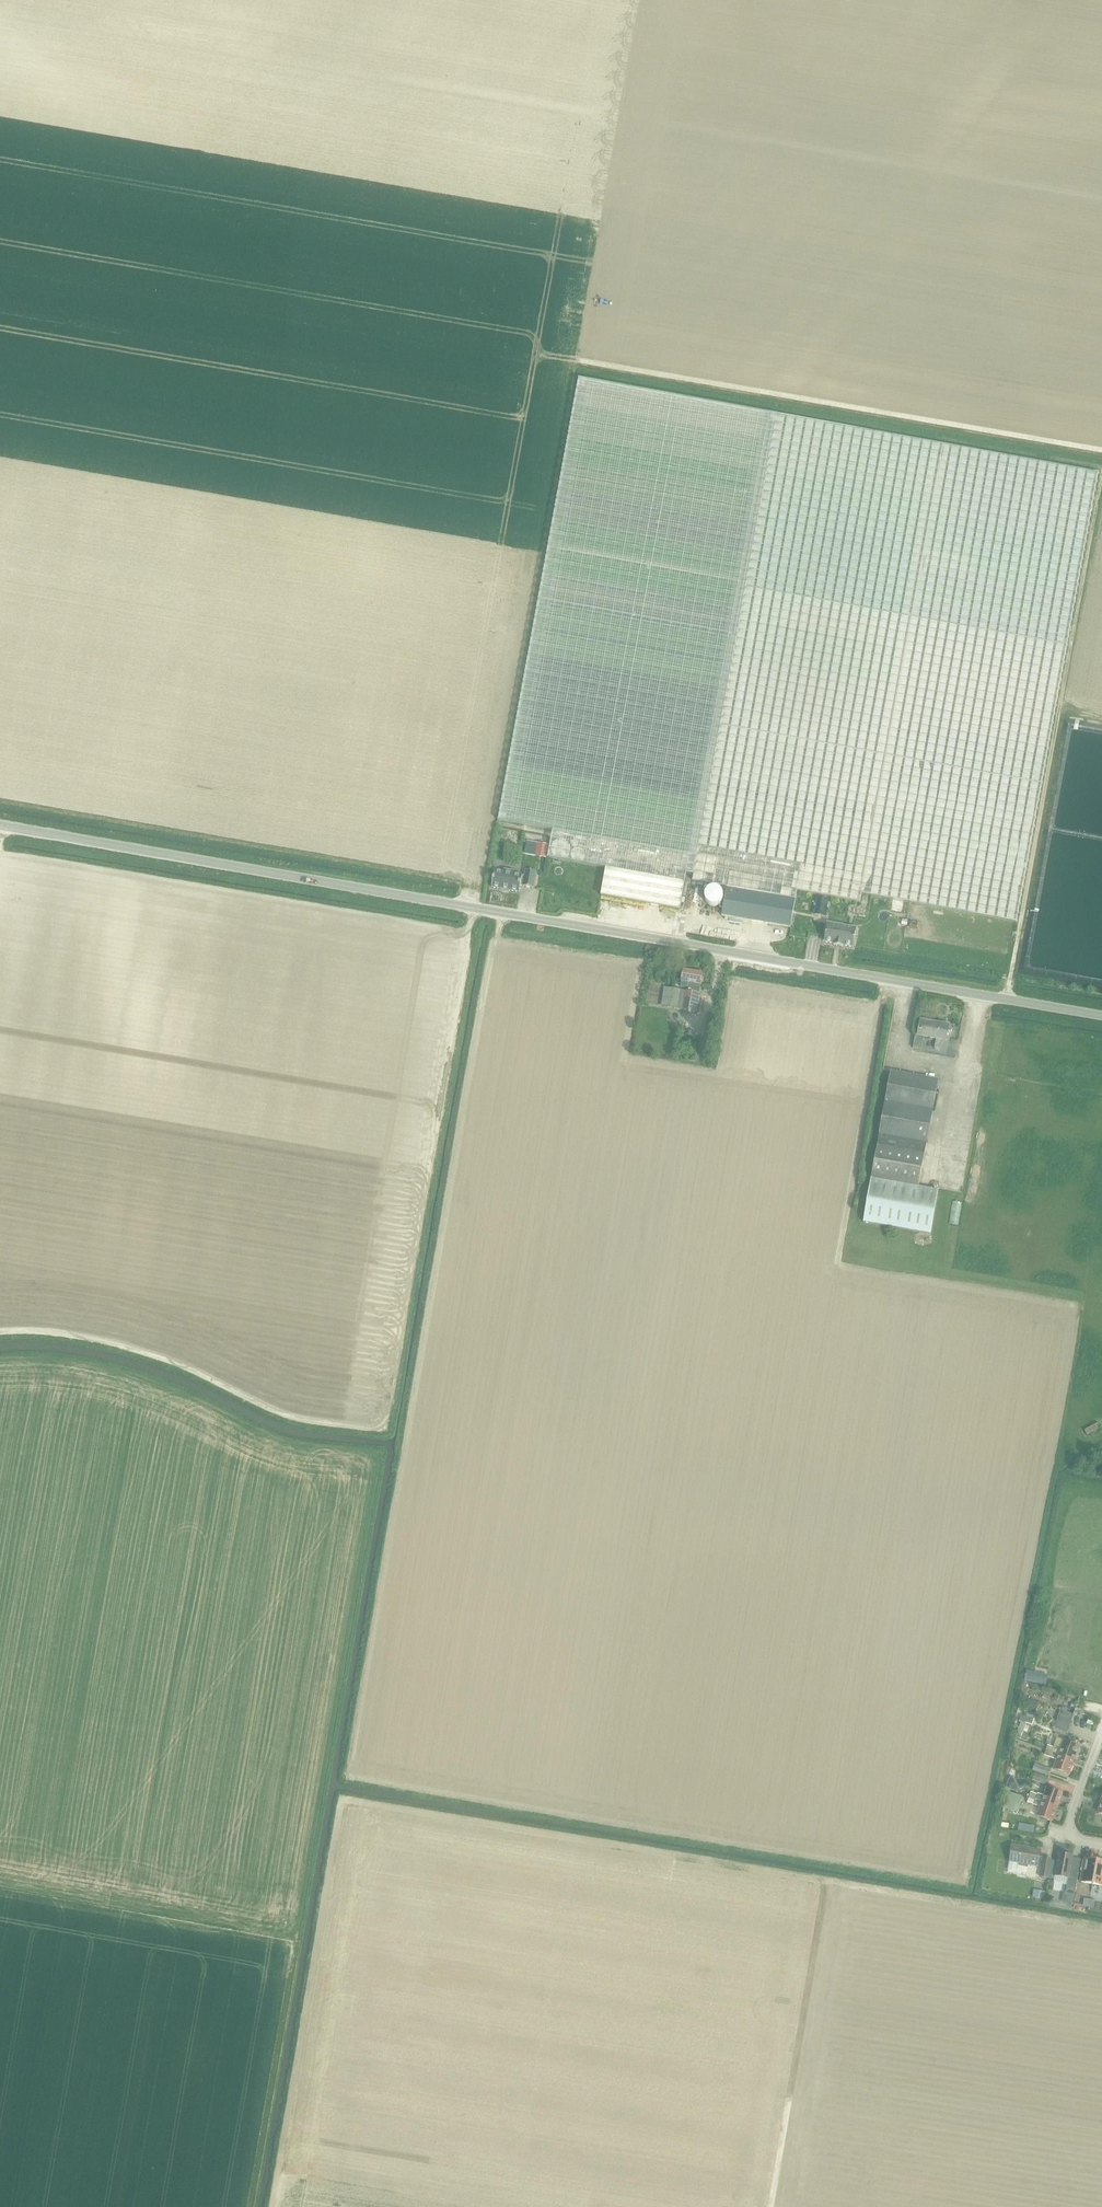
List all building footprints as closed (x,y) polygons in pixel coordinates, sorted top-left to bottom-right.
[(1017,922),(1067,646),(1098,473),(579,378),(498,820),(553,830),(548,858),(606,868),(601,896),(680,911),(687,874),(694,875),(693,881),(727,887),(722,916),(791,928),(797,891),(860,903),(862,894),(1017,922)] [(537,843),(535,857),(546,859),(548,845),(537,843)] [(495,871),(492,887),(520,892),(521,885),(523,885),(523,886),(534,888),(537,873),(526,871),(525,877),(523,876),(513,874),(514,871),(504,869),(504,872),(495,871)] [(705,897),(705,898),(705,899),(706,900),(706,902),(707,903),(708,904),(710,905),(711,906),(713,906),(714,907),(716,906),(717,906),(719,905),(720,904),(721,903),(722,902),(723,900),(723,899),(724,897),(724,896),(723,896),(723,894),(722,893),(721,891),(720,890),(719,889),(717,888),(716,888),(714,888),(713,888),(711,888),(710,889),(708,890),(707,891),(706,893),(706,894),(705,896),(705,897)] [(817,898),(815,914),(825,916),(828,900),(817,898)] [(858,912),(860,904),(851,903),(850,911),(858,912)] [(828,922),(824,942),(833,944),(833,945),(844,947),(844,946),(853,948),(857,928),(828,922)] [(683,970),(681,981),(680,987),(687,988),(687,991),(686,991),(686,992),(663,988),(660,1006),(697,1012),(699,994),(700,994),(701,985),(703,973),(683,970)] [(945,1041),(948,1026),(931,1023),(922,1021),(919,1036),(915,1035),(913,1048),(922,1050),(924,1037),(929,1037),(929,1038),(936,1039),(935,1048),(941,1050),(943,1040),(945,1041)] [(696,1055),(694,1061),(705,1063),(707,1057),(696,1055)] [(919,1186),(938,1080),(891,1072),(872,1177),(864,1220),(931,1233),(939,1189),(919,1186)] [(1045,1685),(1047,1678),(1047,1676),(1034,1672),(1028,1671),(1025,1681),(1045,1685)] [(1028,1699),(1025,1708),(1035,1712),(1038,1703),(1028,1699)] [(1061,1710),(1056,1725),(1053,1731),(1066,1736),(1074,1714),(1061,1710)] [(1021,1722),(1015,1738),(1021,1740),(1026,1724),(1033,1726),(1035,1719),(1021,1715),(1019,1721),(1021,1722)] [(1046,1751),(1074,1760),(1079,1746),(1064,1741),(1061,1750),(1048,1746),(1046,1751)] [(1069,1775),(1074,1760),(1046,1751),(1044,1755),(1057,1760),(1054,1769),(1069,1775)] [(1049,1776),(1051,1769),(1035,1764),(1033,1770),(1049,1776)] [(1046,1785),(1048,1778),(1035,1773),(1033,1780),(1046,1785)] [(1005,1788),(1016,1792),(1018,1788),(1014,1778),(1010,1777),(1005,1788)] [(1030,1797),(1057,1807),(1062,1793),(1047,1788),(1045,1796),(1038,1794),(1038,1795),(1031,1793),(1030,1797)] [(1018,1813),(1023,1797),(1008,1792),(1003,1808),(1018,1813)] [(1052,1821),(1057,1807),(1030,1797),(1028,1802),(1041,1807),(1037,1816),(1052,1821)] [(1028,1824),(1026,1831),(1033,1833),(1034,1825),(1028,1824)] [(1013,1845),(1010,1862),(1019,1863),(1019,1866),(1028,1868),(1028,1865),(1038,1867),(1041,1850),(1013,1845)] [(1068,1879),(1067,1885),(1065,1894),(1075,1895),(1079,1871),(1070,1870),(1073,1856),(1059,1854),(1055,1876),(1068,1879)] [(1048,1878),(1052,1859),(1044,1858),(1040,1877),(1048,1878)] [(1080,1882),(1093,1884),(1097,1861),(1085,1858),(1080,1882)] [(1093,1884),(1101,1886),(1101,1862),(1097,1861),(1093,1884)] [(1034,1890),(1032,1897),(1043,1899),(1045,1892),(1034,1890)] [(1064,1893),(1062,1902),(1073,1904),(1075,1895),(1065,1894),(1064,1893)]
